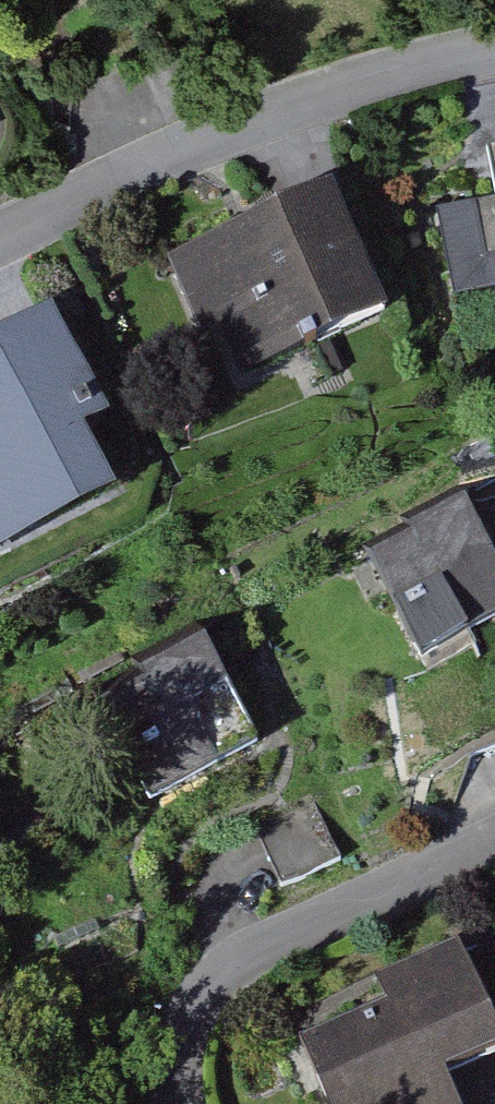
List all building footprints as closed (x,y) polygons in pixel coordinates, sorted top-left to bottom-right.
[(335,195),(168,266),(221,391),(388,319),(335,195)] [(494,286),(494,200),(442,213),(461,293),(494,286)] [(112,501),(77,431),(101,419),(49,317),(0,341),(0,557),(112,501)] [(494,625),(494,563),(467,510),(373,558),(426,661),(494,625)] [(77,705),(126,812),(258,751),(209,645),(77,705)] [(288,884),(341,858),(316,806),(262,832),(288,884)] [(300,1049),(325,1103),(448,1103),(439,1083),(494,1058),(494,1016),(464,946),(370,988),(381,1013),(300,1049)]
